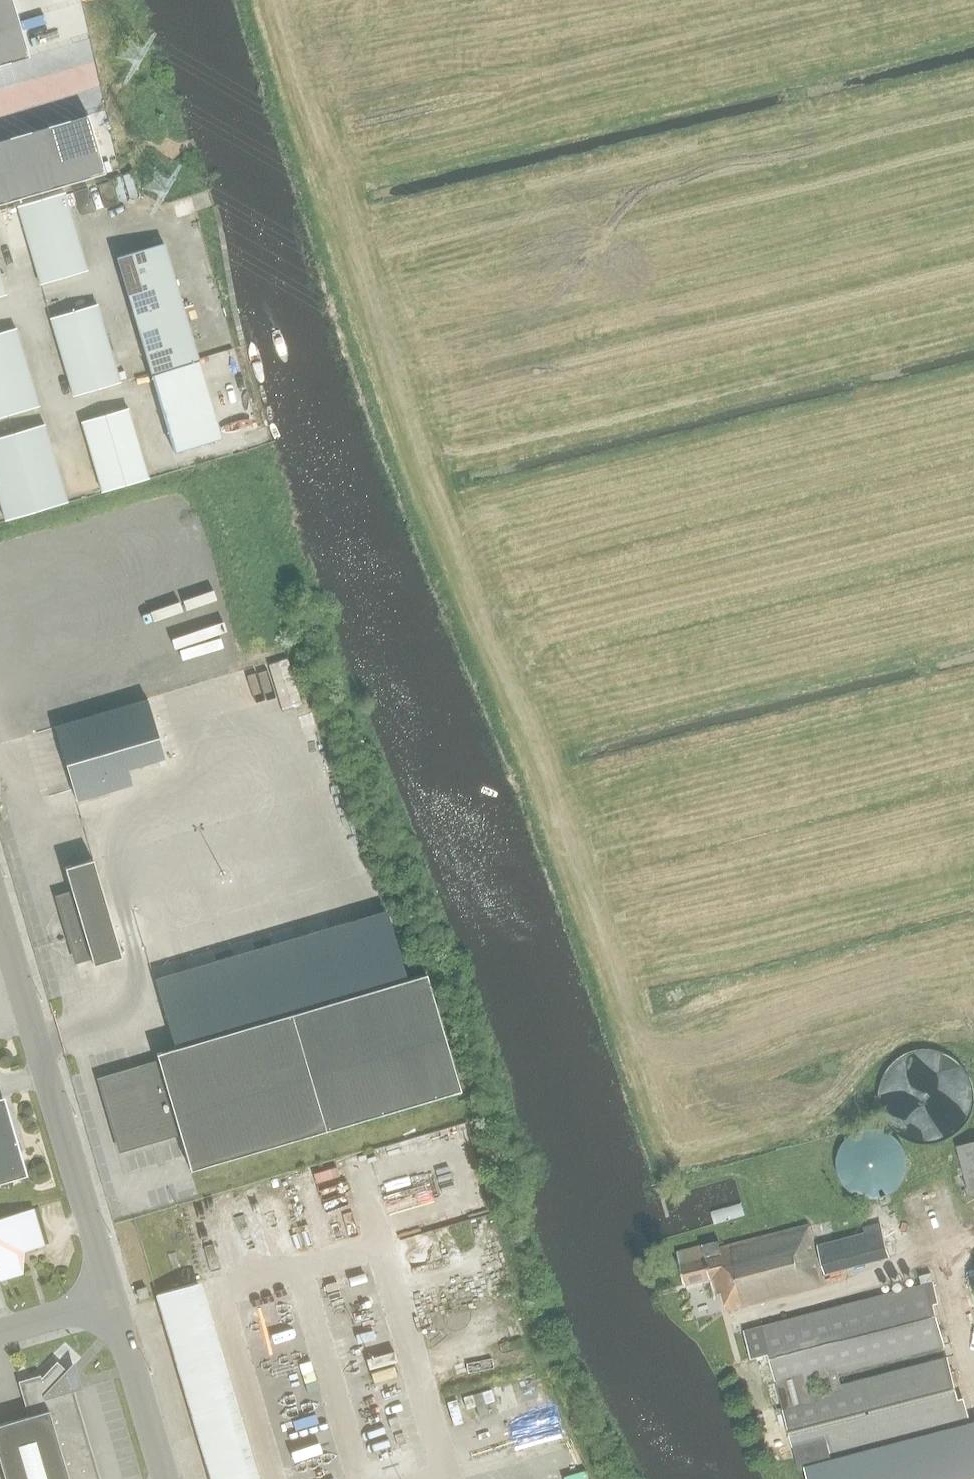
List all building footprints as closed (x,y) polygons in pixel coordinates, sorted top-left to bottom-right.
[(0,2),(0,65),(30,56),(19,19),(13,0),(7,0),(0,2)] [(87,116),(49,128),(66,185),(104,174),(87,116)] [(49,128),(11,139),(28,196),(66,185),(49,128)] [(0,142),(0,205),(28,196),(11,139),(0,142)] [(117,203),(110,179),(97,183),(104,207),(117,203)] [(93,210),(86,186),(73,190),(80,214),(93,210)] [(18,206),(23,226),(70,212),(64,192),(18,206)] [(29,245),(76,232),(70,212),(23,226),(29,245)] [(35,264),(81,251),(76,232),(29,245),(35,264)] [(116,257),(127,296),(175,282),(163,243),(116,257)] [(81,251),(35,264),(40,284),(87,271),(81,251)] [(139,334),(186,320),(175,282),(127,296),(139,334)] [(50,318),(56,338),(103,324),(97,304),(50,318)] [(151,373),(198,359),(186,320),(139,334),(151,373)] [(103,324),(56,338),(62,357),(108,343),(103,324)] [(22,348),(16,328),(0,333),(0,354),(22,348)] [(68,376),(114,363),(108,343),(62,357),(68,376)] [(27,367),(22,348),(0,354),(0,375),(27,367)] [(157,394),(204,381),(198,361),(151,375),(157,394)] [(73,396),(120,382),(114,363),(68,376),(73,396)] [(2,395),(33,386),(27,367),(0,375),(0,388),(2,395)] [(204,381),(157,394),(163,414),(210,400),(204,381)] [(2,395),(8,415),(39,406),(33,386),(2,395)] [(210,400),(163,414),(168,433),(215,419),(210,400)] [(88,445),(135,432),(128,408),(81,422),(88,445)] [(215,419),(168,433),(174,453),(221,439),(215,419)] [(13,433),(19,453),(50,444),(44,424),(13,433)] [(135,432),(88,445),(95,469),(142,455),(135,432)] [(13,433),(0,437),(0,459),(19,453),(13,433)] [(19,453),(25,472),(56,463),(50,444),(19,453)] [(19,453),(0,459),(0,480),(25,472),(19,453)] [(142,455),(95,469),(102,492),(149,478),(142,455)] [(25,472),(31,491),(61,482),(56,463),(25,472)] [(25,472),(0,480),(0,500),(31,491),(25,472)] [(61,482),(31,491),(37,511),(67,502),(61,482)] [(31,491),(0,500),(0,502),(6,520),(37,511),(31,491)] [(132,784),(127,768),(164,758),(147,699),(55,727),(76,800),(132,784)] [(64,867),(72,893),(84,934),(70,938),(77,960),(91,956),(93,965),(122,956),(93,859),(64,867)] [(175,1048),(156,1053),(157,1055),(159,1063),(162,1073),(134,1081),(131,1071),(100,1080),(121,1148),(179,1131),(181,1139),(186,1157),(190,1170),(456,1092),(460,1090),(426,974),(412,978),(407,979),(387,911),(155,979),(175,1048)] [(972,1083),(969,1075),(965,1068),(959,1062),(953,1056),(944,1052),(934,1049),(922,1048),(909,1051),(899,1055),(890,1064),(882,1074),(879,1083),(877,1093),(878,1102),(880,1111),(883,1119),(890,1126),(895,1132),(904,1138),(912,1141),(921,1143),(930,1144),(940,1142),(949,1139),(956,1134),(961,1129),(967,1121),(972,1111),(973,1102),(973,1092),(972,1083)] [(159,1062),(131,1071),(134,1081),(162,1072),(159,1062)] [(22,1177),(0,1104),(0,1184),(22,1177)] [(870,1199),(876,1198),(883,1196),(890,1193),(895,1189),(899,1183),(903,1177),(905,1170),(905,1164),(905,1158),(903,1151),(899,1144),(895,1139),(890,1135),(883,1131),(876,1129),(870,1129),(864,1129),(857,1131),(851,1135),(846,1139),(841,1144),(838,1151),(836,1158),(835,1164),(836,1170),(838,1177),(841,1183),(846,1189),(851,1193),(857,1196),(864,1198),(870,1199)] [(970,1195),(973,1194),(973,1141),(957,1146),(970,1195)] [(33,1208),(0,1218),(0,1279),(22,1273),(16,1253),(44,1245),(33,1208)] [(721,1242),(677,1253),(686,1287),(713,1279),(717,1296),(723,1295),(728,1312),(824,1287),(818,1264),(822,1263),(825,1276),(888,1259),(880,1230),(818,1246),(820,1256),(816,1257),(808,1226),(723,1249),(721,1242)] [(212,1478),(264,1478),(207,1266),(159,1279),(212,1478)] [(744,1331),(752,1358),(769,1354),(799,1471),(806,1469),(809,1478),(973,1478),(973,1423),(832,1460),(830,1454),(963,1420),(947,1357),(841,1385),(838,1373),(944,1345),(928,1283),(744,1331)] [(136,1290),(137,1294),(139,1299),(149,1296),(146,1287),(136,1290)] [(69,1372),(57,1361),(41,1378),(40,1375),(19,1381),(18,1381),(28,1415),(8,1421),(0,1424),(0,1463),(5,1478),(100,1478),(74,1391),(69,1373),(69,1372)]
